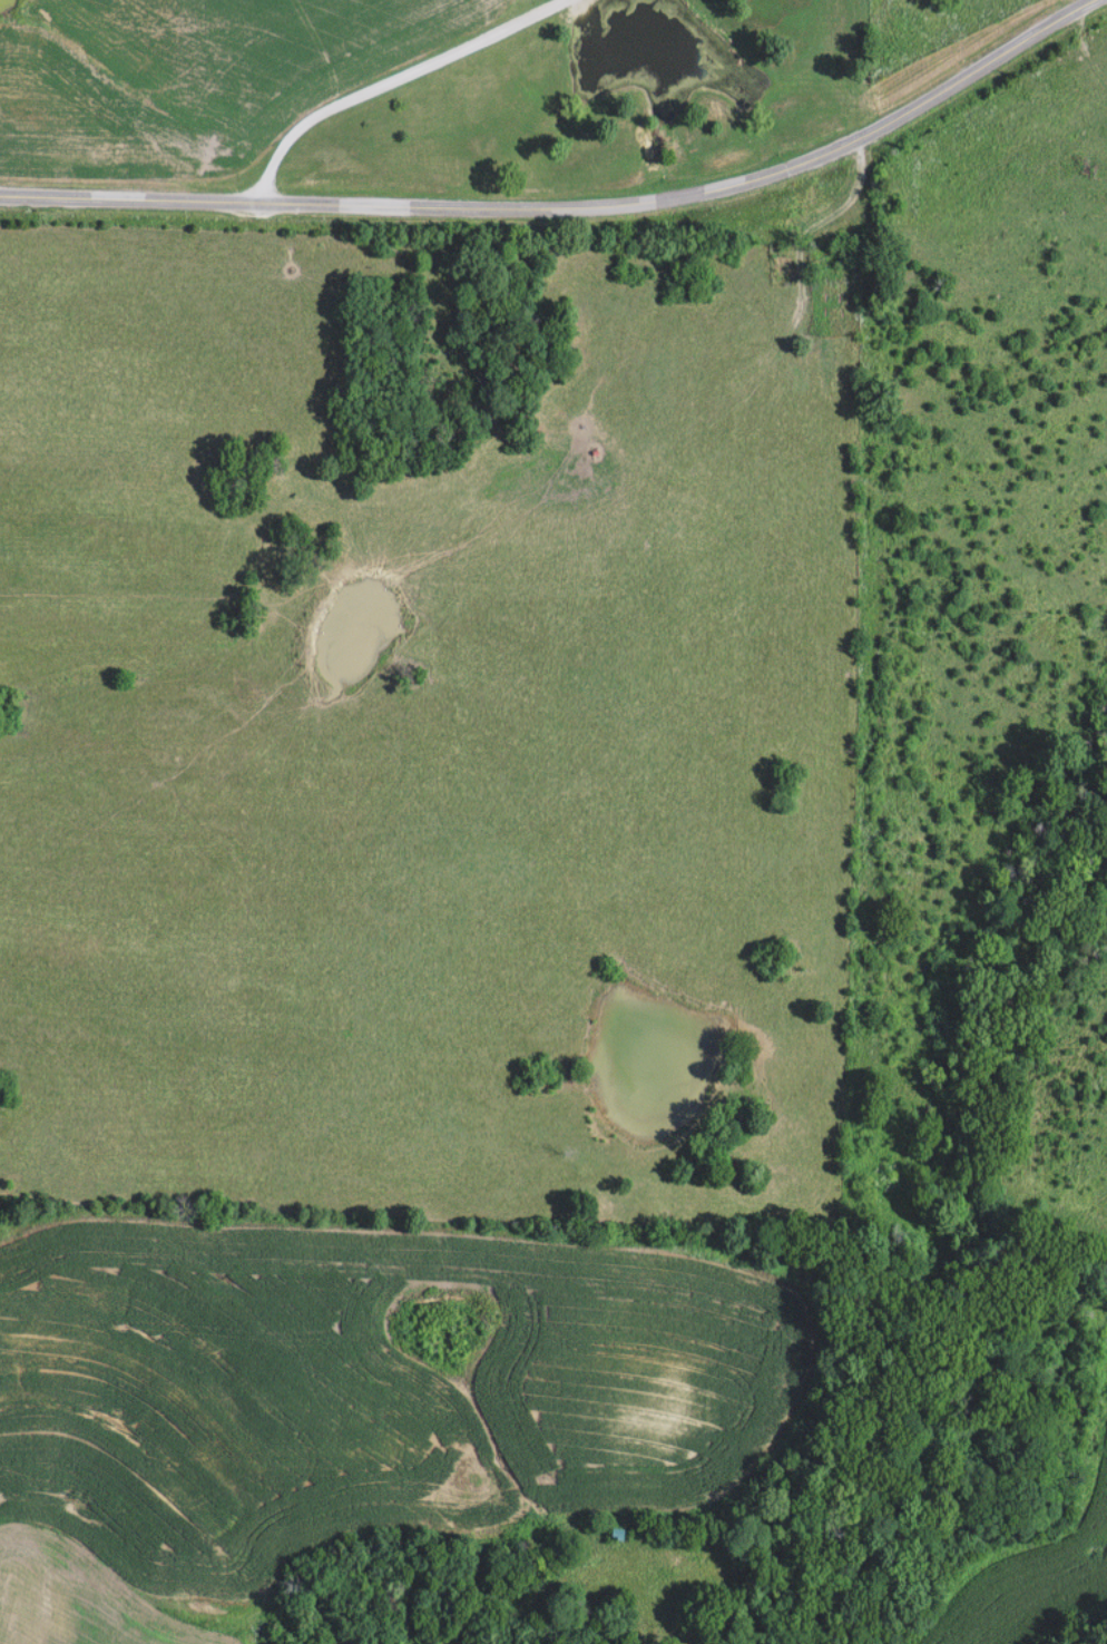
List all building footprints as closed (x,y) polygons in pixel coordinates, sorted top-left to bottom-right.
[(615,1528),(603,1529),(604,1541),(616,1540),(615,1528)]
